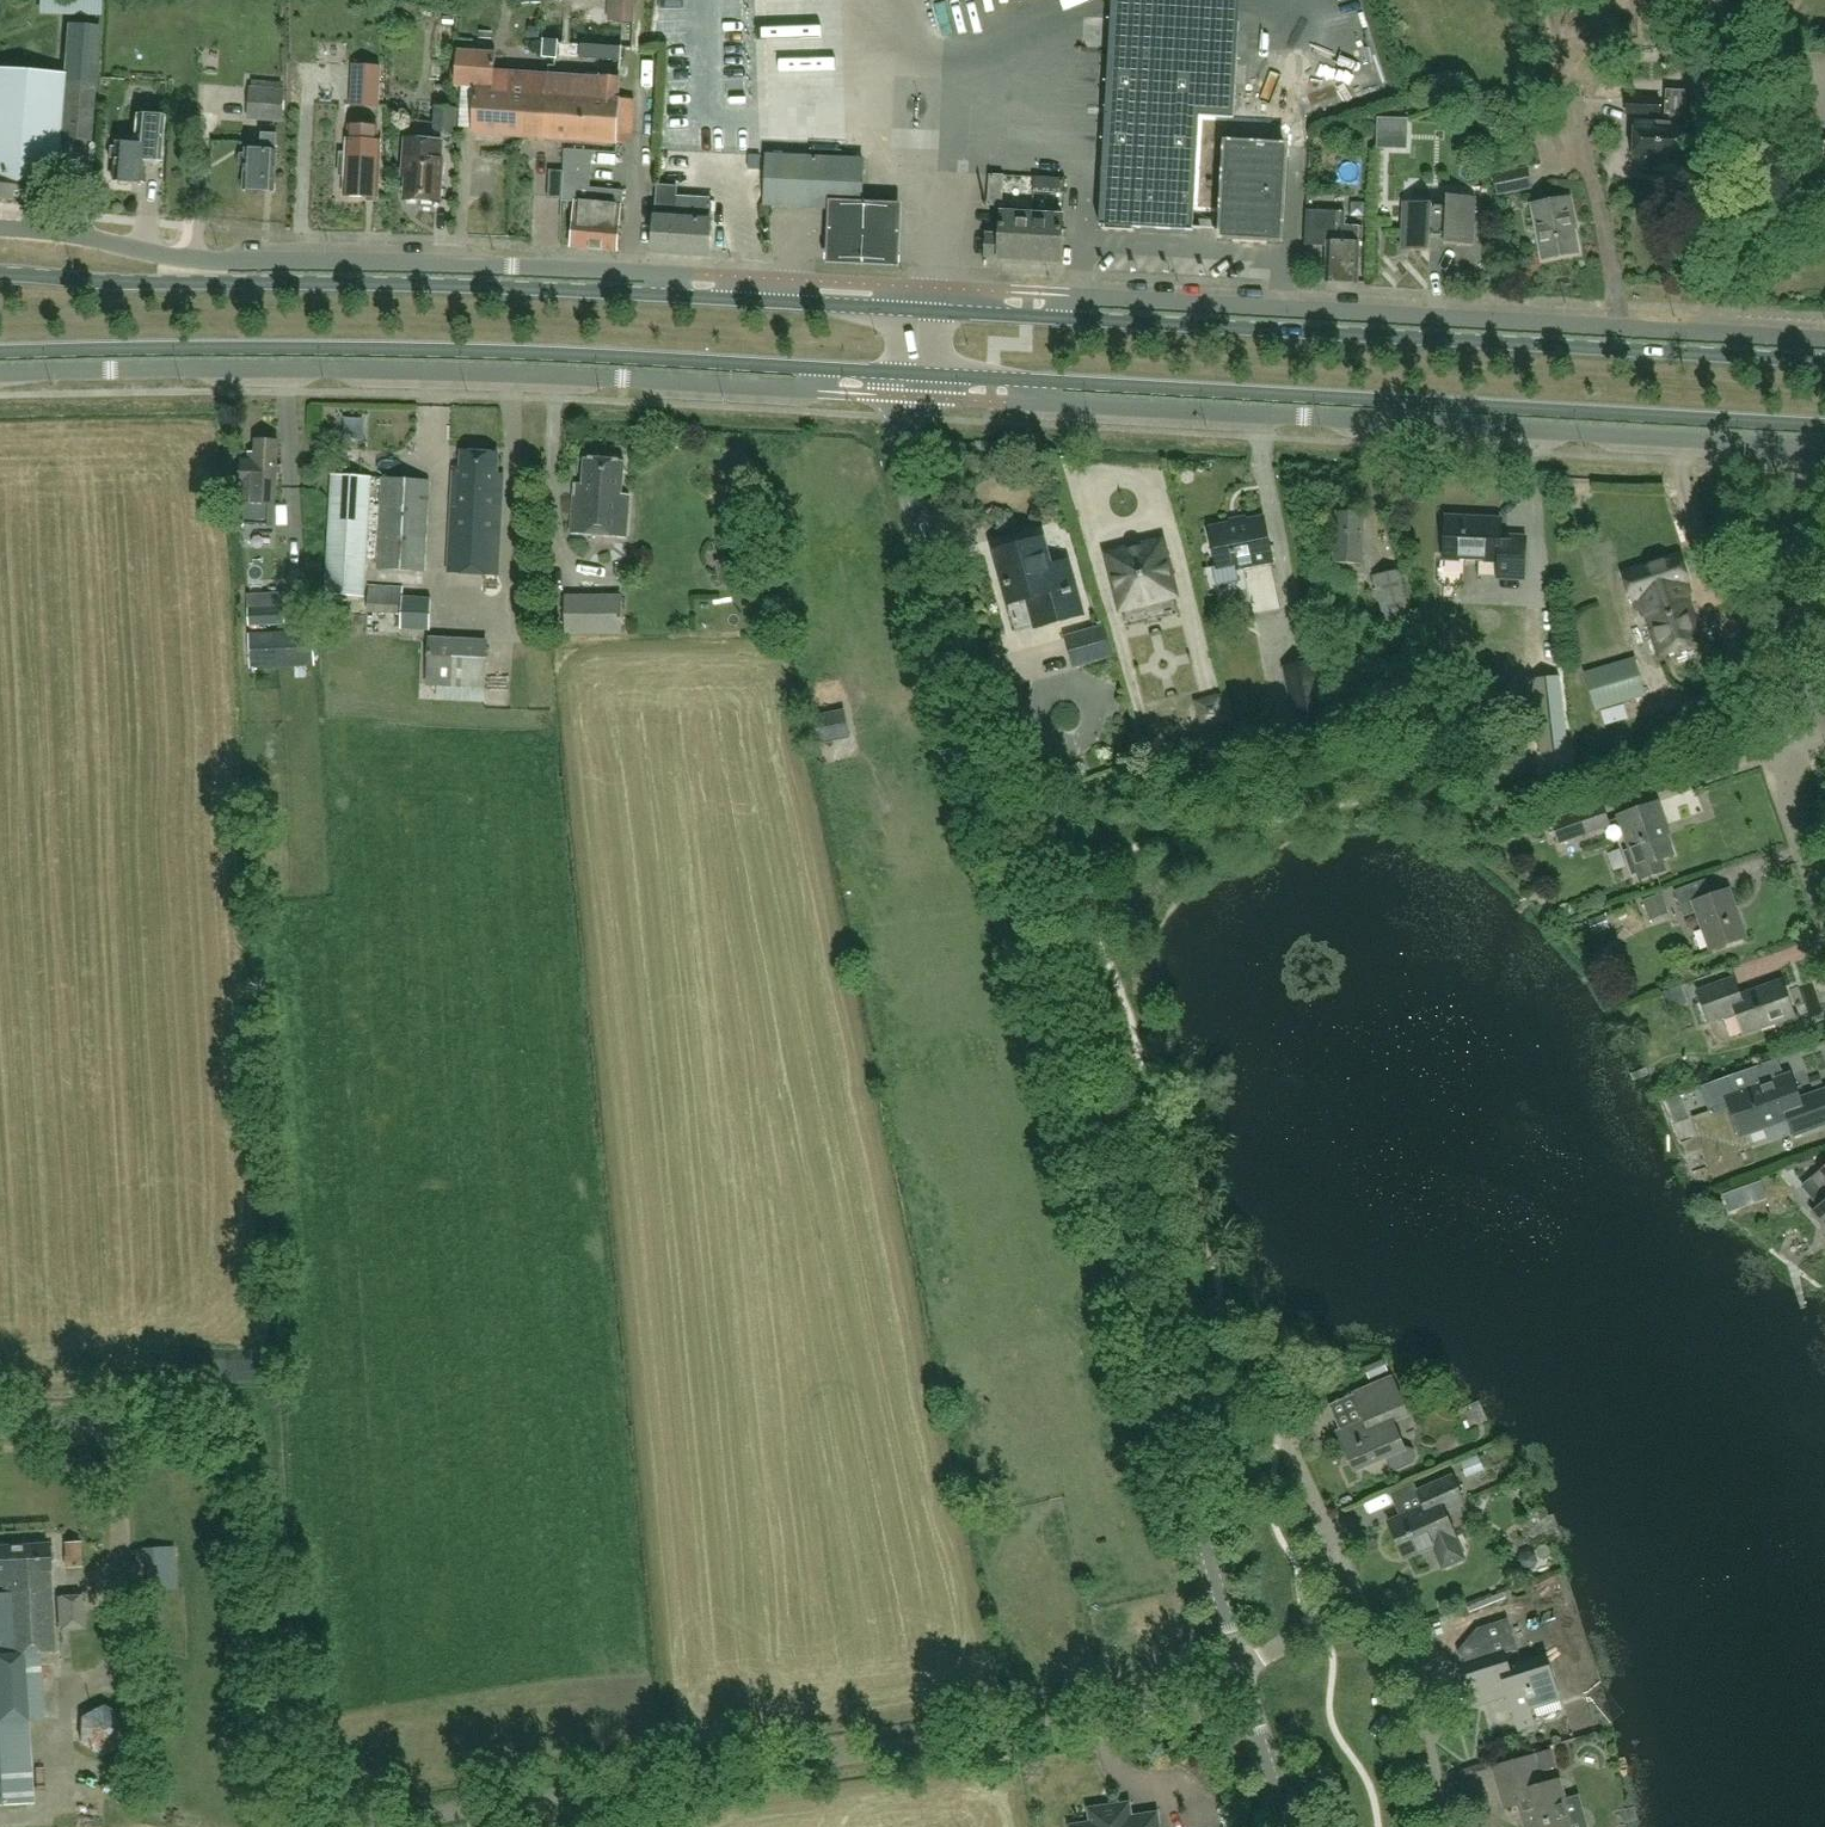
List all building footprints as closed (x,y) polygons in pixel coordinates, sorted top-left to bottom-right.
[(635,0),(616,0),(615,21),(634,22),(635,0)] [(1199,116),(1233,118),(1240,0),(1112,0),(1099,225),(1102,225),(1102,230),(1134,232),(1134,227),(1192,231),(1199,116)] [(33,200),(35,175),(55,177),(58,142),(91,145),(100,28),(66,25),(62,75),(0,70),(0,197),(33,200)] [(543,42),(542,57),(556,59),(557,43),(543,42)] [(618,48),(580,46),(580,59),(597,60),(618,61),(618,48)] [(551,104),(553,77),(494,73),(495,54),(456,52),(454,86),(475,88),(472,135),(529,139),(532,103),(551,104)] [(381,67),(354,66),(352,106),(379,107),(381,67)] [(599,80),(553,77),(551,104),(532,103),(529,139),(631,146),(634,101),(618,100),(619,80),(600,78),(599,80)] [(284,89),(251,87),(247,87),(245,120),(275,121),(282,122),(284,89)] [(1259,126),(1260,97),(1235,96),(1235,125),(1259,126)] [(1659,100),(1624,98),(1624,114),(1658,115),(1659,100)] [(1635,124),(1634,160),(1637,161),(1637,165),(1654,165),(1654,161),(1683,162),(1685,101),(1664,100),(1663,125),(1635,124)] [(457,110),(435,108),(433,132),(455,133),(457,110)] [(111,149),(110,159),(115,160),(114,182),(115,182),(117,186),(127,187),(129,182),(143,183),(144,161),(160,162),(161,148),(163,117),(134,115),(133,144),(116,144),(115,149),(111,149)] [(1715,119),(1694,118),(1693,142),(1706,143),(1707,137),(1714,137),(1715,119)] [(339,153),(339,167),(344,168),(343,195),(377,197),(379,143),(377,143),(377,126),(349,125),(348,142),(345,142),(345,153),(339,153)] [(257,196),(260,190),(276,192),(279,151),(278,151),(279,136),(262,134),(260,150),(249,149),(248,155),(244,154),(243,164),(248,165),(246,189),(247,189),(249,195),(257,196)] [(406,138),(404,180),(407,180),(406,201),(419,202),(422,208),(433,208),(436,203),(439,203),(442,159),(439,159),(441,141),(406,138)] [(1280,241),(1286,147),(1226,144),(1221,238),(1234,238),(1233,243),(1267,245),(1267,240),(1280,241)] [(573,202),(569,248),(616,251),(621,191),(590,188),(593,151),(563,149),(561,171),(549,170),(547,199),(561,200),(560,201),(573,202)] [(766,157),(764,205),(860,209),(862,160),(766,157)] [(1526,169),(1494,176),(1497,194),(1530,188),(1526,169)] [(988,175),(987,206),(1002,206),(1004,175),(988,175)] [(1033,177),(1032,192),(1064,194),(1065,179),(1033,177)] [(657,186),(652,253),(708,257),(710,221),(711,199),(676,197),(676,187),(657,186)] [(1431,202),(1403,201),(1401,250),(1430,251),(1430,236),(1444,237),(1444,244),(1473,245),(1475,196),(1446,195),(1446,205),(1431,205),(1431,202)] [(1567,198),(1531,205),(1542,259),(1578,252),(1567,198)] [(1306,210),(1305,246),(1325,247),(1325,259),(1327,262),(1326,282),(1357,283),(1359,226),(1345,226),(1346,212),(1306,210)] [(998,258),(998,260),(1060,263),(1062,216),(999,212),(997,235),(986,235),(985,257),(998,258)] [(240,503),(238,525),(274,527),(275,506),(279,442),(257,440),(256,452),(250,451),(249,460),(243,460),(240,503)] [(454,471),(448,571),(498,574),(504,474),(497,474),(498,452),(462,450),(461,472),(454,471)] [(575,484),(571,535),(627,539),(630,496),(622,496),(625,462),(585,459),(583,485),(575,484)] [(332,476),(326,595),(364,597),(371,478),(332,476)] [(383,480),(378,570),(425,573),(430,483),(383,480)] [(1336,513),(1333,563),(1362,565),(1364,514),(1336,513)] [(1527,537),(1501,535),(1501,520),(1446,517),(1444,559),(1497,562),(1496,581),(1525,582),(1527,537)] [(1264,519),(1209,530),(1217,568),(1235,564),(1236,570),(1273,563),(1264,519)] [(1161,542),(1107,555),(1121,610),(1175,596),(1161,542)] [(1040,543),(998,555),(1010,601),(1027,596),(1036,627),(1081,614),(1067,563),(1047,569),(1040,543)] [(1679,556),(1622,575),(1637,619),(1647,616),(1661,655),(1701,641),(1682,583),(1688,581),(1679,556)] [(1267,566),(1242,570),(1248,609),(1273,605),(1267,566)] [(1401,569),(1374,576),(1385,623),(1413,616),(1401,569)] [(371,588),(370,611),(402,613),(401,628),(420,630),(422,600),(403,599),(403,589),(371,588)] [(248,593),(248,595),(248,626),(284,625),(284,607),(262,607),(262,593),(248,593)] [(566,596),(566,634),(622,634),(621,595),(566,596)] [(1102,628),(1066,638),(1074,667),(1110,657),(1102,628)] [(250,635),(251,669),(314,667),(313,633),(250,635)] [(431,640),(428,686),(435,686),(438,686),(483,689),(485,643),(431,640)] [(487,657),(487,691),(499,691),(500,657),(487,657)] [(1645,695),(1635,659),(1584,674),(1595,711),(1645,695)] [(1282,667),(1292,716),(1324,710),(1314,661),(1282,667)] [(1569,752),(1560,677),(1533,680),(1541,755),(1569,752)] [(1222,694),(1193,702),(1201,731),(1230,724),(1222,694)] [(843,712),(813,718),(818,743),(848,737),(843,712)] [(1331,733),(1328,712),(1318,713),(1320,726),(1282,732),(1283,741),(1331,733)] [(1666,872),(1662,860),(1672,856),(1662,827),(1665,826),(1657,803),(1618,817),(1629,850),(1622,852),(1631,878),(1636,876),(1639,882),(1666,872)] [(1601,804),(1551,822),(1558,844),(1609,826),(1601,804)] [(1706,879),(1674,890),(1683,916),(1696,912),(1709,950),(1745,938),(1729,890),(1711,896),(1706,879)] [(1662,893),(1641,901),(1649,922),(1669,915),(1662,893)] [(1733,978),(1697,991),(1708,1023),(1736,1013),(1744,1034),(1794,1017),(1787,996),(1782,998),(1777,982),(1739,995),(1733,978)] [(1683,986),(1661,994),(1667,1012),(1689,1004),(1683,986)] [(1701,1086),(1710,1111),(1728,1104),(1740,1136),(1788,1119),(1794,1135),(1824,1124),(1824,1091),(1814,1094),(1799,1100),(1790,1075),(1771,1081),(1769,1076),(1783,1071),(1779,1058),(1701,1086)] [(1811,1180),(1824,1197),(1824,1168),(1811,1180)] [(1768,1197),(1762,1181),(1745,1187),(1750,1203),(1768,1197)] [(1812,1213),(1824,1230),(1824,1202),(1812,1213)] [(1382,1361),(1364,1369),(1369,1381),(1388,1373),(1382,1361)] [(1364,1420),(1337,1432),(1354,1471),(1386,1458),(1390,1467),(1397,1469),(1412,1463),(1415,1456),(1413,1451),(1404,1447),(1393,1422),(1408,1416),(1391,1377),(1353,1393),(1364,1420)] [(1479,1454),(1460,1462),(1467,1477),(1485,1470),(1479,1454)] [(1400,1517),(1388,1522),(1396,1541),(1398,1540),(1406,1558),(1433,1546),(1442,1565),(1446,1566),(1460,1560),(1462,1555),(1454,1537),(1448,1539),(1440,1522),(1447,1519),(1444,1511),(1464,1502),(1452,1476),(1417,1491),(1424,1506),(1400,1517)] [(2,1588),(2,1582),(11,1581),(11,1573),(48,1570),(47,1543),(0,1545),(0,1588),(2,1588)] [(64,1568),(84,1567),(83,1544),(63,1544),(64,1568)] [(135,1551),(136,1566),(148,1565),(150,1592),(177,1590),(174,1549),(135,1551)] [(2,1588),(2,1596),(0,1596),(0,1804),(30,1802),(26,1721),(42,1721),(38,1652),(53,1651),(48,1570),(11,1573),(11,1581),(2,1582),(2,1588)] [(1487,1658),(1463,1666),(1472,1693),(1489,1688),(1492,1700),(1508,1695),(1519,1729),(1534,1724),(1529,1710),(1536,1707),(1535,1702),(1557,1695),(1544,1655),(1521,1662),(1512,1635),(1508,1618),(1477,1628),(1487,1658)] [(104,1704),(81,1717),(81,1741),(99,1757),(124,1744),(125,1717),(104,1704)] [(1556,1768),(1551,1750),(1535,1754),(1540,1772),(1556,1768)] [(1494,1767),(1505,1806),(1518,1803),(1521,1813),(1524,1812),(1528,1826),(1570,1826),(1563,1801),(1565,1800),(1559,1780),(1541,1785),(1533,1756),(1494,1767)] [(1089,1809),(1091,1823),(1070,1826),(1159,1826),(1157,1814),(1129,1818),(1120,1811),(1119,1805),(1089,1809)]
